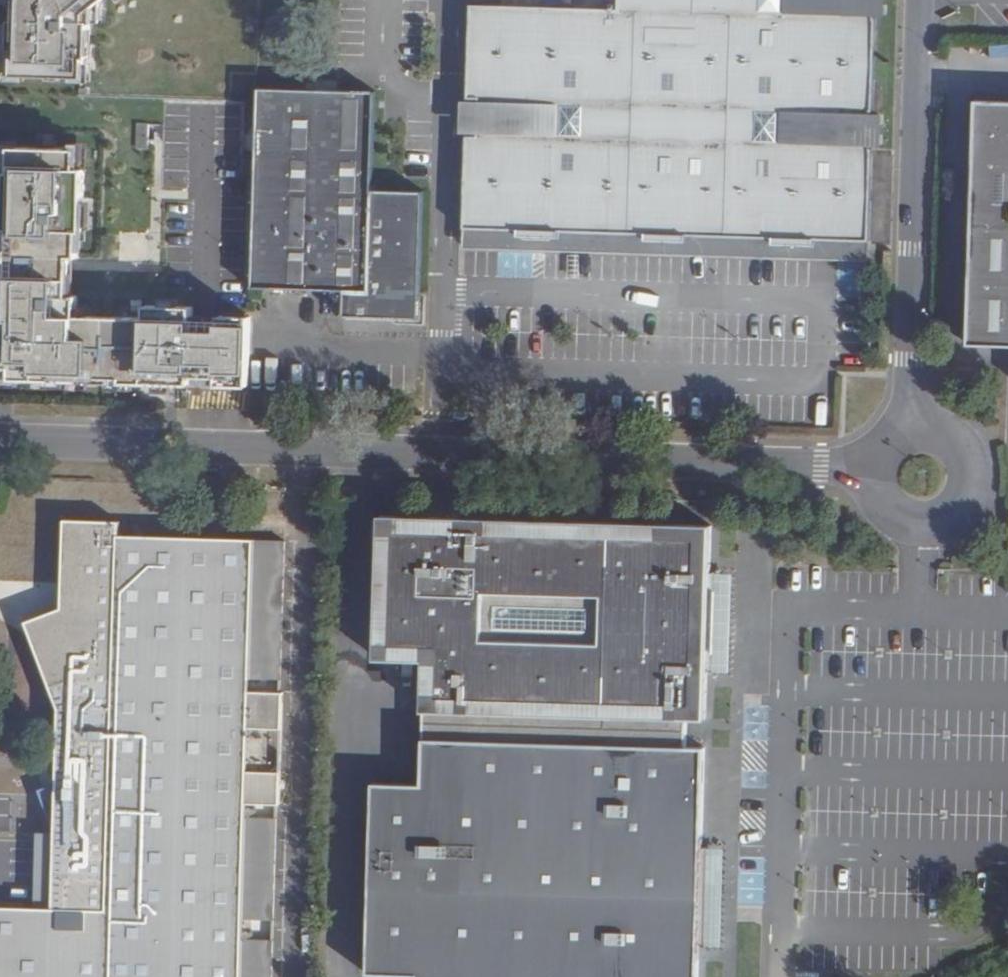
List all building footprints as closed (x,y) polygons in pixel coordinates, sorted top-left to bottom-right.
[(85,77),(86,57),(91,57),(92,27),(97,27),(97,6),(104,0),(17,0),(16,19),(11,19),(11,49),(15,49),(14,75),(85,77)] [(692,2),(638,0),(470,0),(466,86),(457,86),(455,124),(464,125),(462,182),(460,219),(478,219),(514,221),(514,227),(521,227),(554,229),(555,222),(641,226),(640,232),(681,234),(681,228),(766,232),(765,238),(808,240),(808,234),(863,236),(868,141),(877,142),(879,107),(869,106),(873,9),(883,9),(884,0),(693,0),(692,2)] [(418,291),(421,191),(370,189),(374,90),(258,87),(252,286),(342,289),(342,315),(390,317),(391,319),(394,322),(424,323),(425,300),(424,294),(423,292),(421,291),(418,291)] [(978,105),(970,346),(1007,347),(1007,105),(978,105)] [(5,135),(0,311),(0,375),(248,382),(250,306),(189,305),(190,295),(144,294),(144,306),(75,304),(75,284),(65,284),(67,244),(74,244),(75,219),(79,219),(81,158),(71,158),(72,137),(5,135)] [(426,726),(688,736),(689,716),(708,716),(714,525),(384,513),(380,653),(430,655),(426,726)] [(250,805),(281,805),(285,693),(256,693),(259,555),(254,562),(253,544),(118,540),(119,526),(68,524),(66,612),(27,628),(63,713),(60,788),(41,796),(59,836),(58,911),(0,911),(0,976),(244,976),(250,805)] [(426,726),(424,778),(374,775),(368,967),(419,971),(418,976),(699,976),(708,736),(688,736),(426,726)]
